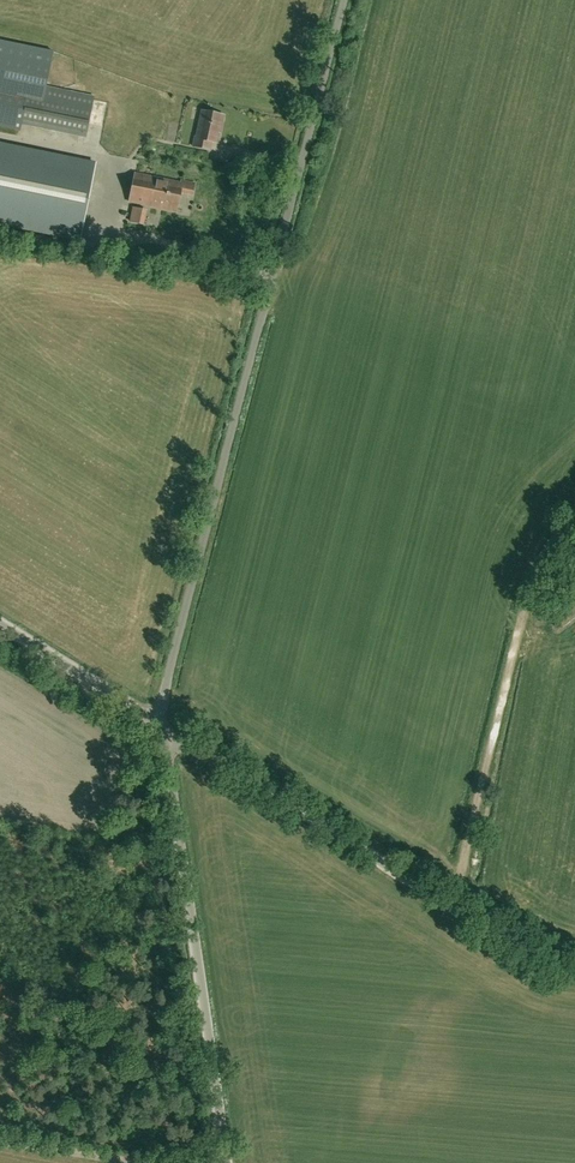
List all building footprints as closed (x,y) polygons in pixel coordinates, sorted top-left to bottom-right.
[(0,40),(0,126),(19,130),(20,125),(84,138),(92,101),(45,91),(53,51),(0,40)] [(195,137),(193,147),(199,148),(201,140),(216,143),(219,127),(221,127),(223,116),(202,111),(196,138),(195,137)] [(25,227),(25,229),(79,240),(95,163),(0,144),(0,221),(25,227)] [(192,195),(194,184),(181,181),(181,183),(135,174),(129,202),(176,212),(180,192),(192,195)] [(143,225),(146,210),(132,207),(129,222),(143,225)]
